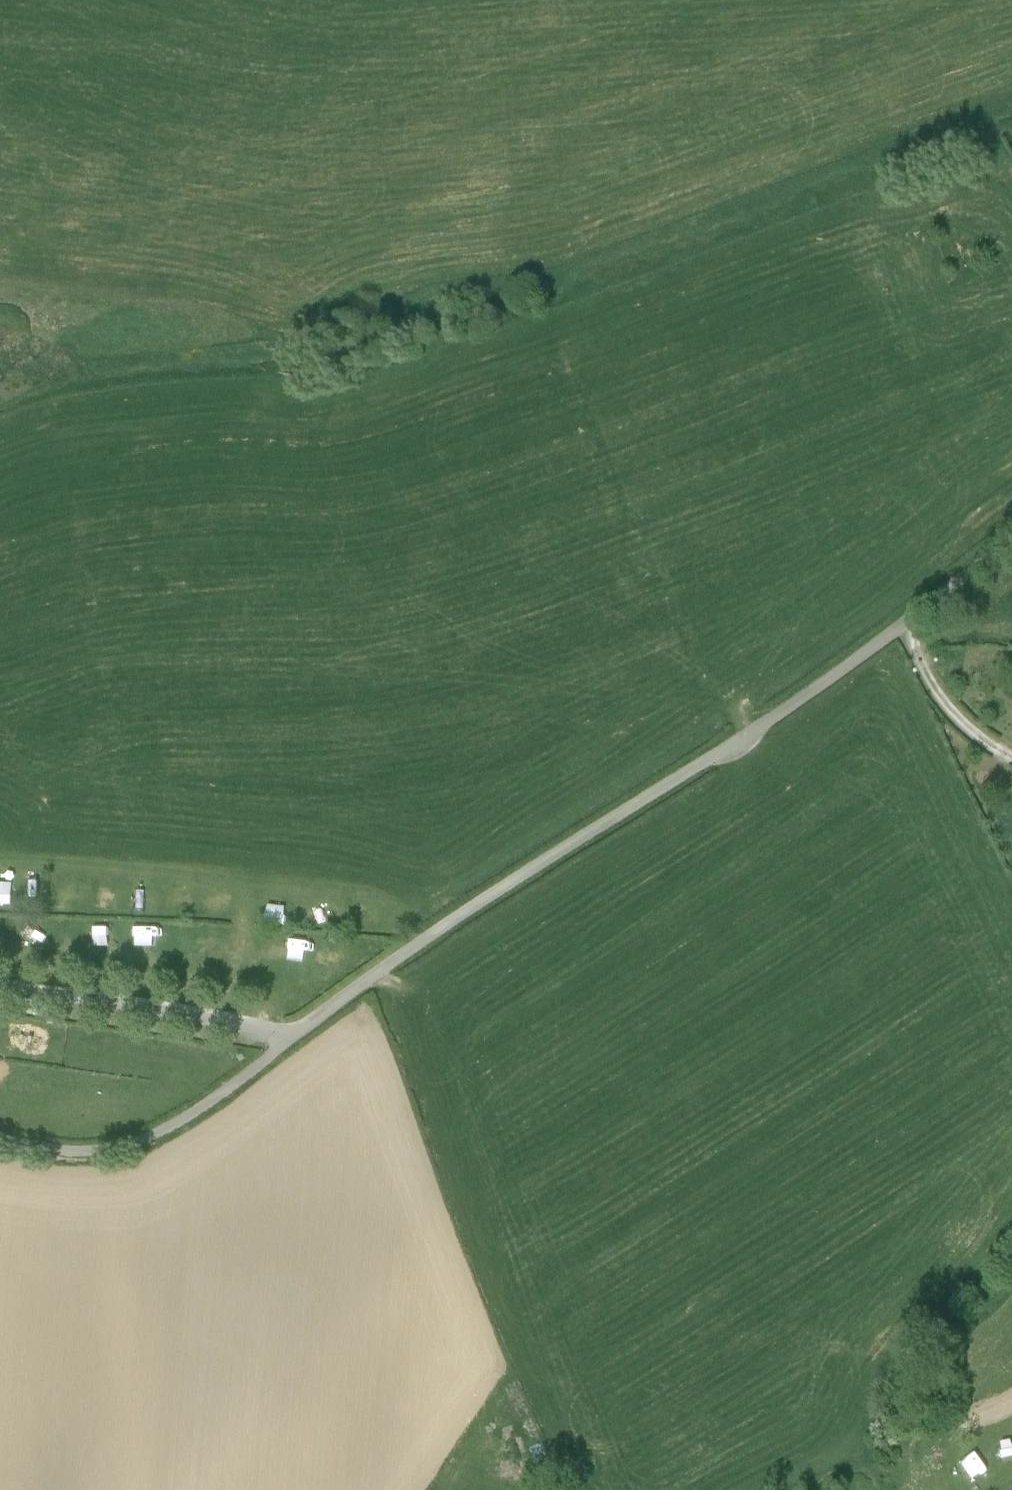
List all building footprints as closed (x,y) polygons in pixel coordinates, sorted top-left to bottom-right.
[(116,942),(116,922),(98,922),(98,942),(116,942)] [(141,941),(158,944),(160,924),(143,922),(141,941)] [(965,1466),(977,1482),(991,1472),(979,1455),(965,1466)]
